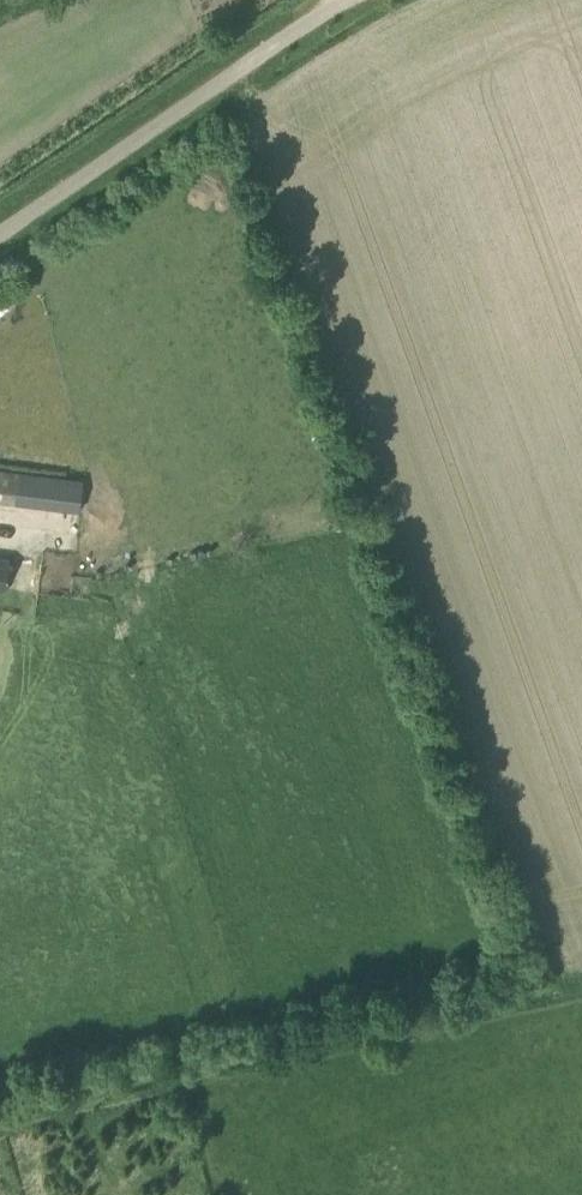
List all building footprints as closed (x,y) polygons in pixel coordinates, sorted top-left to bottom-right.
[(19,468),(0,466),(0,500),(16,501),(19,468)] [(9,556),(0,555),(0,588),(5,588),(9,556)]
